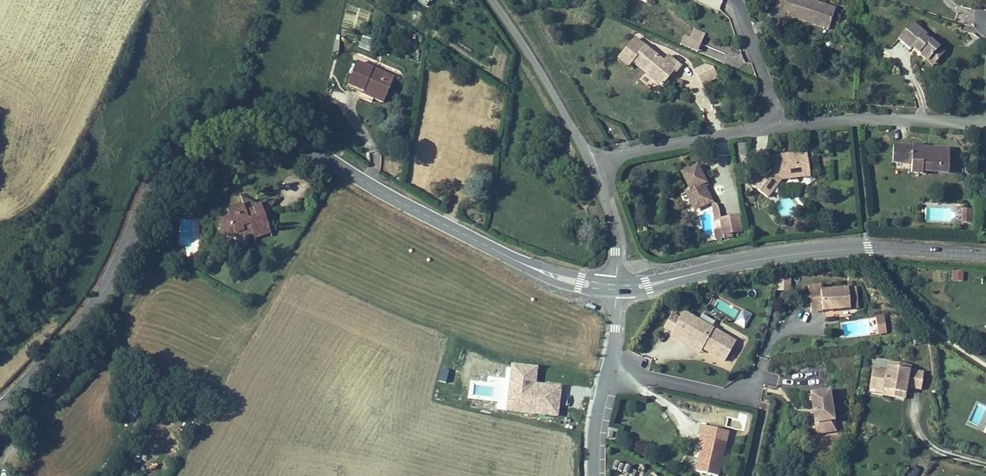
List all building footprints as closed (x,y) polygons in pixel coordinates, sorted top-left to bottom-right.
[(432,0),(412,0),(426,9),(432,0)] [(808,0),(788,0),(787,2),(794,4),(791,15),(790,19),(829,31),(836,9),(808,0)] [(784,13),(791,15),(794,4),(787,2),(784,13)] [(911,26),(898,43),(911,53),(912,51),(929,64),(933,59),(938,63),(946,54),(931,42),(929,44),(922,39),(924,36),(911,26)] [(681,47),(698,54),(706,36),(694,30),(690,40),(685,38),(681,47)] [(922,39),(929,44),(931,42),(931,41),(924,36),(922,39)] [(633,66),(662,91),(683,66),(670,55),(664,62),(638,39),(618,62),(629,71),(633,66)] [(933,59),(929,64),(934,69),(938,63),(933,59)] [(366,90),(367,86),(388,94),(395,75),(358,60),(348,83),(366,90)] [(705,66),(695,71),(702,85),(716,78),(711,68),(705,66)] [(366,90),(348,83),(347,86),(385,101),(388,94),(367,86),(366,90)] [(950,175),(950,150),(924,150),(924,148),(913,148),(913,149),(894,149),(893,167),(904,167),(904,159),(912,159),(912,167),(912,177),(923,177),(923,175),(950,175)] [(807,154),(773,159),(776,177),(782,181),(784,182),(811,178),(807,154)] [(904,159),(904,167),(912,167),(912,159),(904,159)] [(699,168),(682,177),(691,193),(686,196),(691,205),(696,203),(700,211),(713,204),(707,191),(704,188),(708,186),(699,168)] [(782,181),(776,177),(769,186),(775,191),(782,181)] [(753,190),(768,200),(775,191),(769,186),(760,180),(753,190)] [(246,187),(249,196),(257,192),(246,187)] [(280,190),(268,195),(270,204),(274,203),(280,190)] [(275,221),(266,195),(259,198),(260,200),(251,203),(250,201),(249,196),(231,202),(233,206),(233,207),(234,208),(231,214),(229,213),(227,216),(228,221),(234,225),(236,222),(240,224),(242,229),(243,232),(252,229),(251,226),(258,223),(259,226),(275,221)] [(696,203),(691,205),(695,213),(700,211),(696,203)] [(972,210),(962,210),(961,224),(972,225),(972,210)] [(227,216),(229,213),(226,211),(220,221),(232,228),(234,225),(228,221),(227,216)] [(740,234),(738,218),(720,221),(722,231),(723,240),(732,239),(731,235),(740,234)] [(711,220),(713,229),(720,227),(718,219),(711,220)] [(715,242),(723,240),(722,231),(714,233),(715,242)] [(951,280),(963,281),(964,271),(951,270),(951,280)] [(790,291),(791,276),(777,276),(777,290),(790,291)] [(808,283),(810,310),(834,308),(833,306),(837,306),(838,308),(850,307),(848,286),(848,284),(821,286),(820,282),(808,283)] [(848,286),(850,307),(858,306),(856,286),(848,286)] [(742,308),(734,322),(744,328),(752,314),(742,308)] [(724,359),(735,338),(683,309),(680,315),(671,331),(669,334),(682,342),(685,337),(701,347),(724,359)] [(671,331),(680,315),(671,310),(662,326),(671,331)] [(884,313),(875,314),(878,333),(886,331),(884,313)] [(685,337),(682,342),(699,351),(701,347),(685,337)] [(907,385),(910,368),(911,363),(887,359),(886,368),(872,365),(868,386),(883,388),(882,393),(895,396),(897,383),(907,385)] [(511,361),(505,408),(559,414),(563,384),(536,381),(538,364),(511,361)] [(922,388),(925,370),(910,368),(907,385),(922,388)] [(897,383),(895,396),(905,397),(907,385),(897,383)] [(830,385),(809,388),(815,433),(836,430),(830,385)] [(718,474),(726,439),(699,433),(697,442),(700,443),(694,469),(718,474)] [(614,462),(613,469),(628,472),(630,465),(614,462)] [(920,469),(911,464),(904,475),(916,475),(920,469)]
